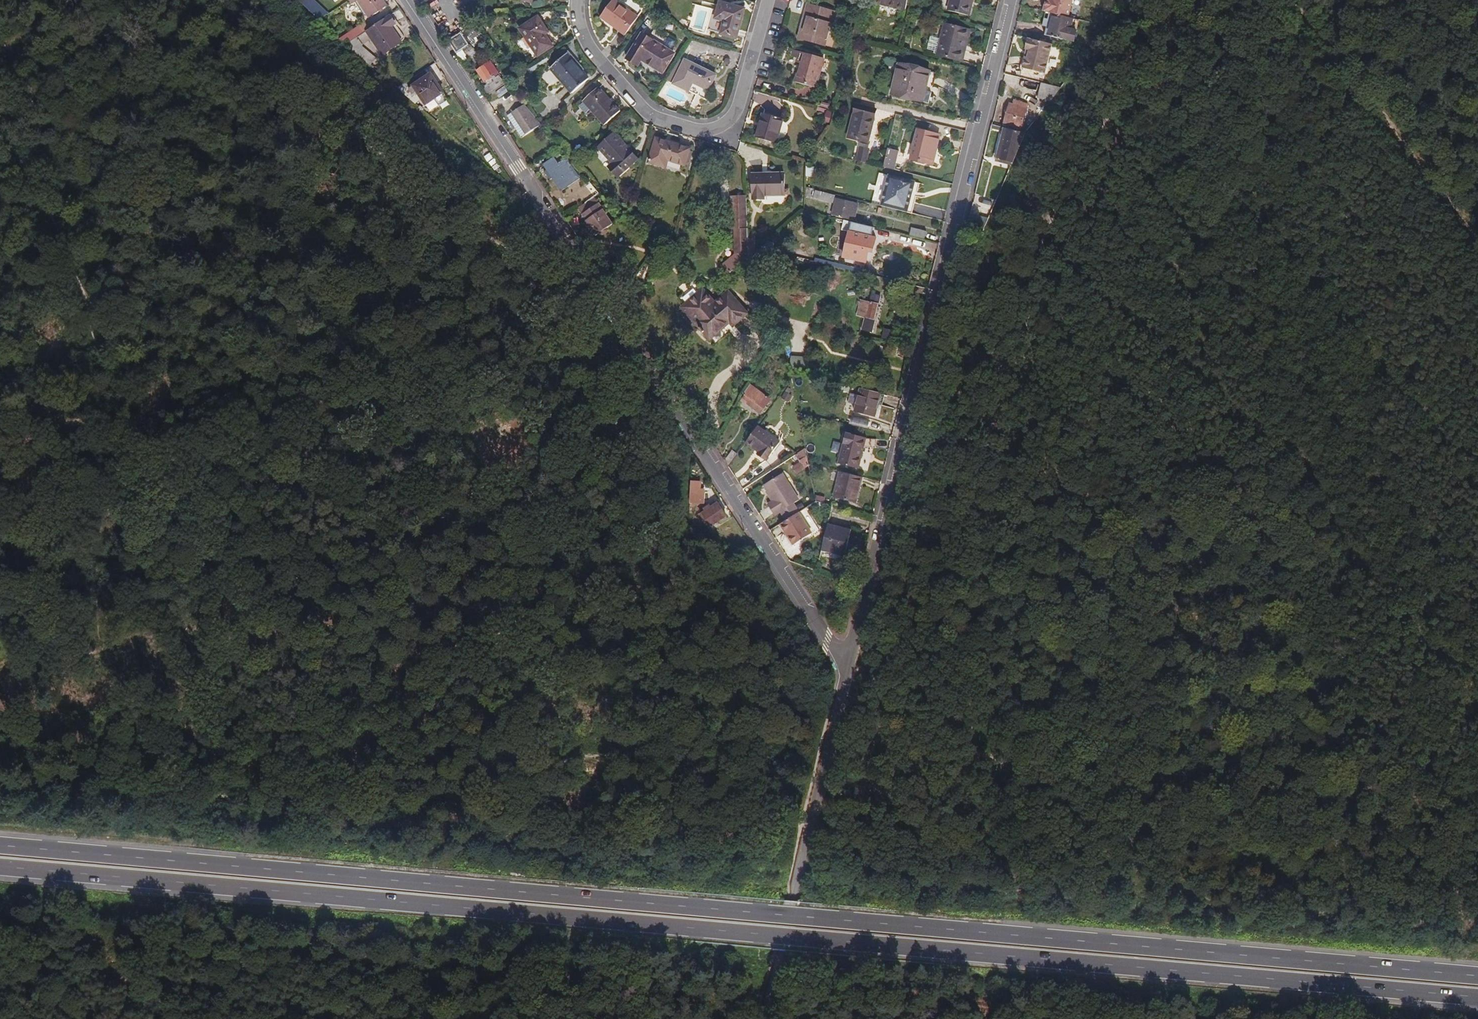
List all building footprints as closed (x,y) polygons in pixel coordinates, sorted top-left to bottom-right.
[(313,0),(307,0),(301,3),(319,20),(328,14),(313,0)] [(382,0),(361,0),(372,16),(387,7),(382,0)] [(445,5),(456,8),(459,0),(441,0),(445,5)] [(908,0),(883,0),(880,8),(905,14),(908,0)] [(981,0),(950,0),(947,14),(975,21),(981,0)] [(1097,0),(1066,0),(1064,8),(1060,7),(1057,18),(1077,23),(1090,26),(1097,0)] [(622,36),(635,19),(611,1),(598,18),(622,36)] [(733,41),(741,13),(717,7),(713,22),(723,24),(719,38),(733,41)] [(824,50),(833,16),(806,8),(797,42),(824,50)] [(400,43),(390,28),(395,24),(390,16),(370,30),(367,32),(383,55),(400,43)] [(555,44),(537,17),(519,29),(536,56),(555,44)] [(1071,44),(1077,23),(1057,18),(1054,17),(1051,31),(1049,39),(1071,44)] [(365,24),(347,36),(351,43),(354,41),(367,32),(370,30),(365,24)] [(476,39),(481,35),(475,26),(463,34),(463,35),(473,49),(479,44),(476,39)] [(959,64),(967,34),(943,28),(940,43),(929,40),(926,53),(933,54),(933,56),(936,57),(936,58),(959,64)] [(469,45),(460,32),(448,41),(457,54),(469,45)] [(964,65),(972,35),(967,34),(959,64),(964,65)] [(670,58),(639,36),(623,60),(633,67),(637,61),(658,76),(670,58)] [(1049,77),(1056,48),(1031,43),(1029,53),(1031,54),(1033,54),(1031,62),(1029,61),(1027,72),(1049,77)] [(376,58),(358,44),(353,51),(370,66),(376,58)] [(590,78),(569,53),(549,69),(570,94),(590,78)] [(815,80),(821,62),(791,53),(789,59),(797,62),(796,68),(799,68),(794,86),(814,92),(817,81),(815,80)] [(505,85),(499,76),(500,76),(491,62),(478,71),(488,85),(485,86),(490,94),(505,85)] [(706,94),(713,79),(682,64),(682,65),(677,63),(663,83),(671,87),(670,88),(685,95),(690,87),(706,94)] [(922,104),(929,75),(899,67),(891,96),(922,104)] [(411,88),(431,74),(428,69),(406,84),(409,89),(411,88)] [(444,93),(431,74),(411,88),(415,94),(418,92),(426,104),(444,93)] [(928,106),(935,76),(929,75),(922,104),(928,106)] [(1065,91),(1071,83),(1055,80),(1053,88),(1065,91)] [(413,96),(409,89),(406,84),(398,89),(409,99),(413,96)] [(1055,104),(1065,91),(1053,88),(1044,86),(1041,102),(1055,104)] [(604,125),(619,112),(597,88),(583,101),(604,125)] [(1023,134),(1029,106),(1016,103),(1015,108),(1011,107),(1007,126),(1011,127),(1010,131),(1018,133),(1023,134)] [(526,136),(540,125),(524,106),(523,107),(510,116),(526,136)] [(867,144),(873,120),(871,119),(873,112),(854,107),(846,139),(867,144)] [(773,146),(780,122),(760,116),(754,140),(773,146)] [(931,165),(938,136),(919,132),(912,160),(931,165)] [(1025,145),(1031,136),(1023,134),(1018,133),(1017,135),(1007,132),(1000,164),(1014,167),(1025,145)] [(616,177),(636,160),(614,134),(598,148),(612,164),(608,167),(616,177)] [(684,165),(689,148),(656,138),(649,162),(665,167),(667,160),(684,165)] [(866,164),(868,150),(859,148),(856,161),(866,164)] [(892,170),(895,159),(885,156),(882,168),(892,170)] [(577,181),(564,161),(550,170),(564,190),(577,181)] [(813,177),(815,167),(808,166),(806,176),(813,177)] [(786,194),(786,173),(753,173),(754,199),(766,198),(766,194),(786,194)] [(867,186),(869,177),(863,175),(861,185),(867,186)] [(902,212),(909,181),(885,175),(877,205),(902,212)] [(599,194),(592,186),(587,190),(594,198),(597,195),(599,194)] [(814,201),(834,202),(835,193),(814,192),(814,201)] [(748,256),(747,193),(732,193),(732,228),(734,228),(735,252),(720,264),(727,273),(748,256)] [(616,223),(597,195),(594,198),(579,208),(587,220),(586,221),(591,227),(596,235),(600,233),(602,235),(605,236),(609,234),(609,230),(608,228),(616,223)] [(853,220),(857,204),(836,198),(832,215),(853,220)] [(865,261),(873,227),(845,220),(843,229),(851,231),(844,256),(865,261)] [(909,235),(923,239),(925,231),(911,228),(909,235)] [(872,236),(924,248),(925,240),(874,229),(872,236)] [(874,270),(864,267),(863,269),(832,261),(831,264),(873,275),(874,270)] [(682,306),(698,292),(691,284),(676,299),(682,306)] [(713,303),(700,290),(698,292),(682,306),(680,308),(709,339),(728,321),(731,324),(744,312),(725,292),(713,303)] [(872,329),(879,297),(872,295),(864,327),(872,329)] [(882,338),(892,341),(894,332),(884,330),(882,338)] [(864,349),(866,340),(858,339),(856,348),(864,349)] [(791,356),(790,371),(806,371),(806,357),(791,356)] [(770,398),(761,393),(760,395),(748,388),(742,399),(762,411),(770,398)] [(875,417),(881,394),(860,388),(854,411),(875,417)] [(766,461),(780,442),(757,426),(746,442),(759,451),(757,454),(766,461)] [(856,469),(865,438),(845,433),(836,464),(856,469)] [(809,465),(806,448),(797,454),(802,462),(794,467),(798,472),(809,465)] [(857,504),(863,478),(841,472),(835,499),(857,504)] [(799,499),(782,474),(764,486),(774,501),(768,505),(775,515),(780,511),(793,503),(799,499)] [(707,505),(707,495),(689,495),(689,504),(707,505)] [(786,520),(799,512),(793,503),(780,511),(786,520)] [(711,533),(729,519),(719,507),(702,521),(711,533)] [(812,532),(799,512),(786,520),(781,524),(795,544),(812,532)] [(845,555),(851,531),(827,525),(822,549),(845,555)]
